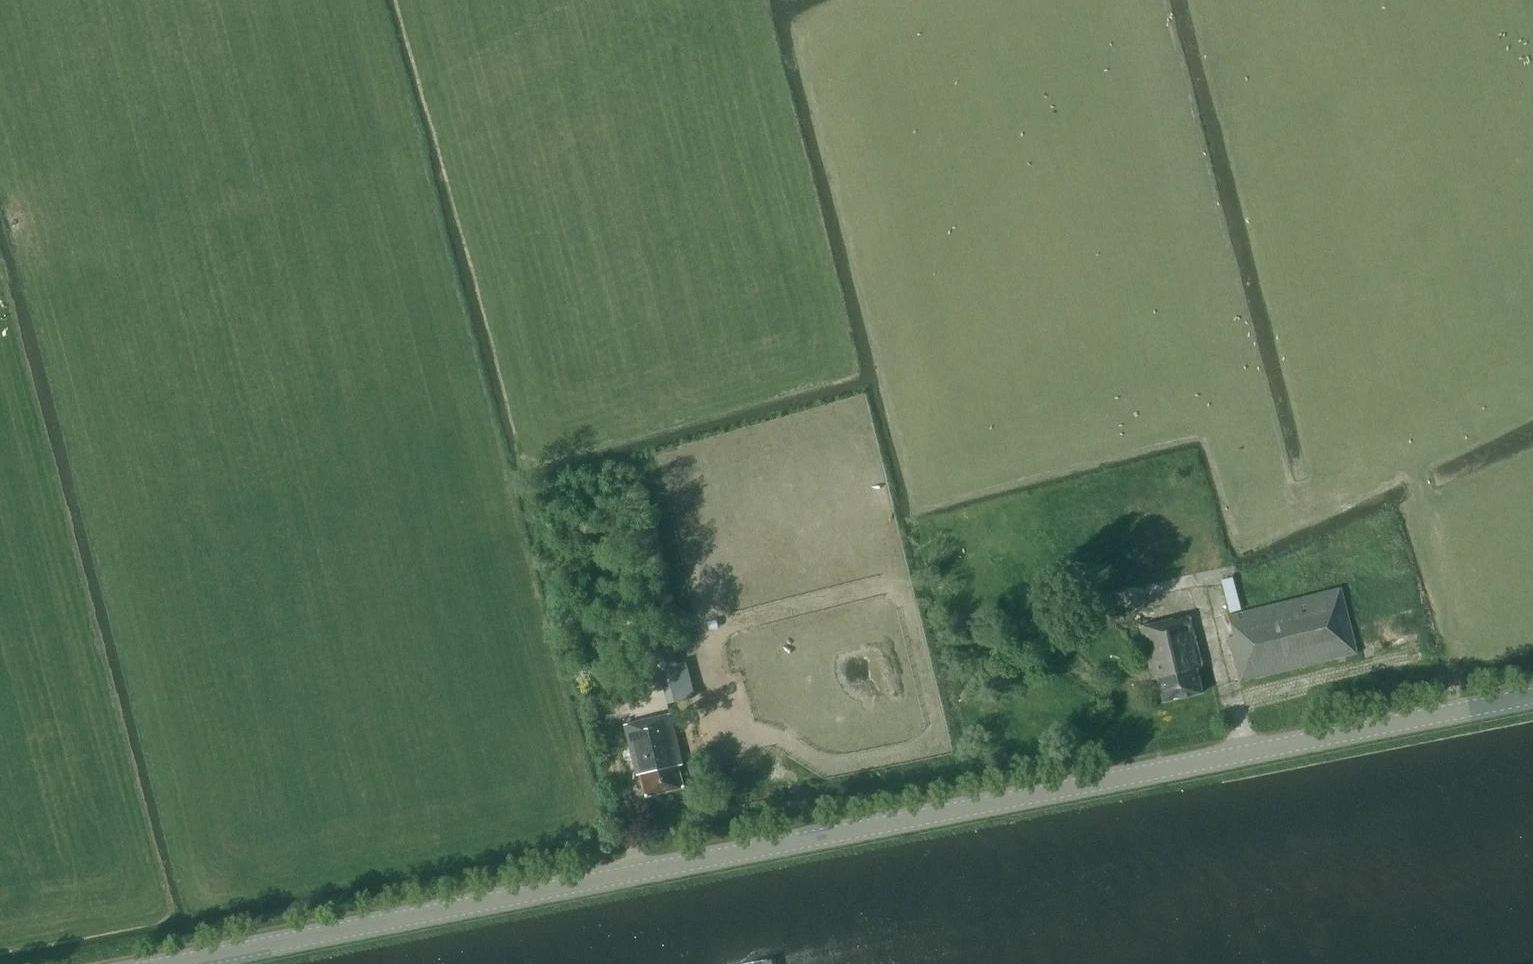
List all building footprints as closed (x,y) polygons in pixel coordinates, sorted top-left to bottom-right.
[(1359,653),(1343,586),(1229,613),(1234,635),(1229,636),(1240,681),(1359,653)] [(1165,701),(1204,691),(1198,668),(1203,667),(1190,615),(1141,627),(1154,678),(1159,677),(1165,701)] [(647,796),(684,787),(678,764),(683,763),(672,716),(670,717),(666,715),(624,725),(637,775),(641,774),(647,796)]
